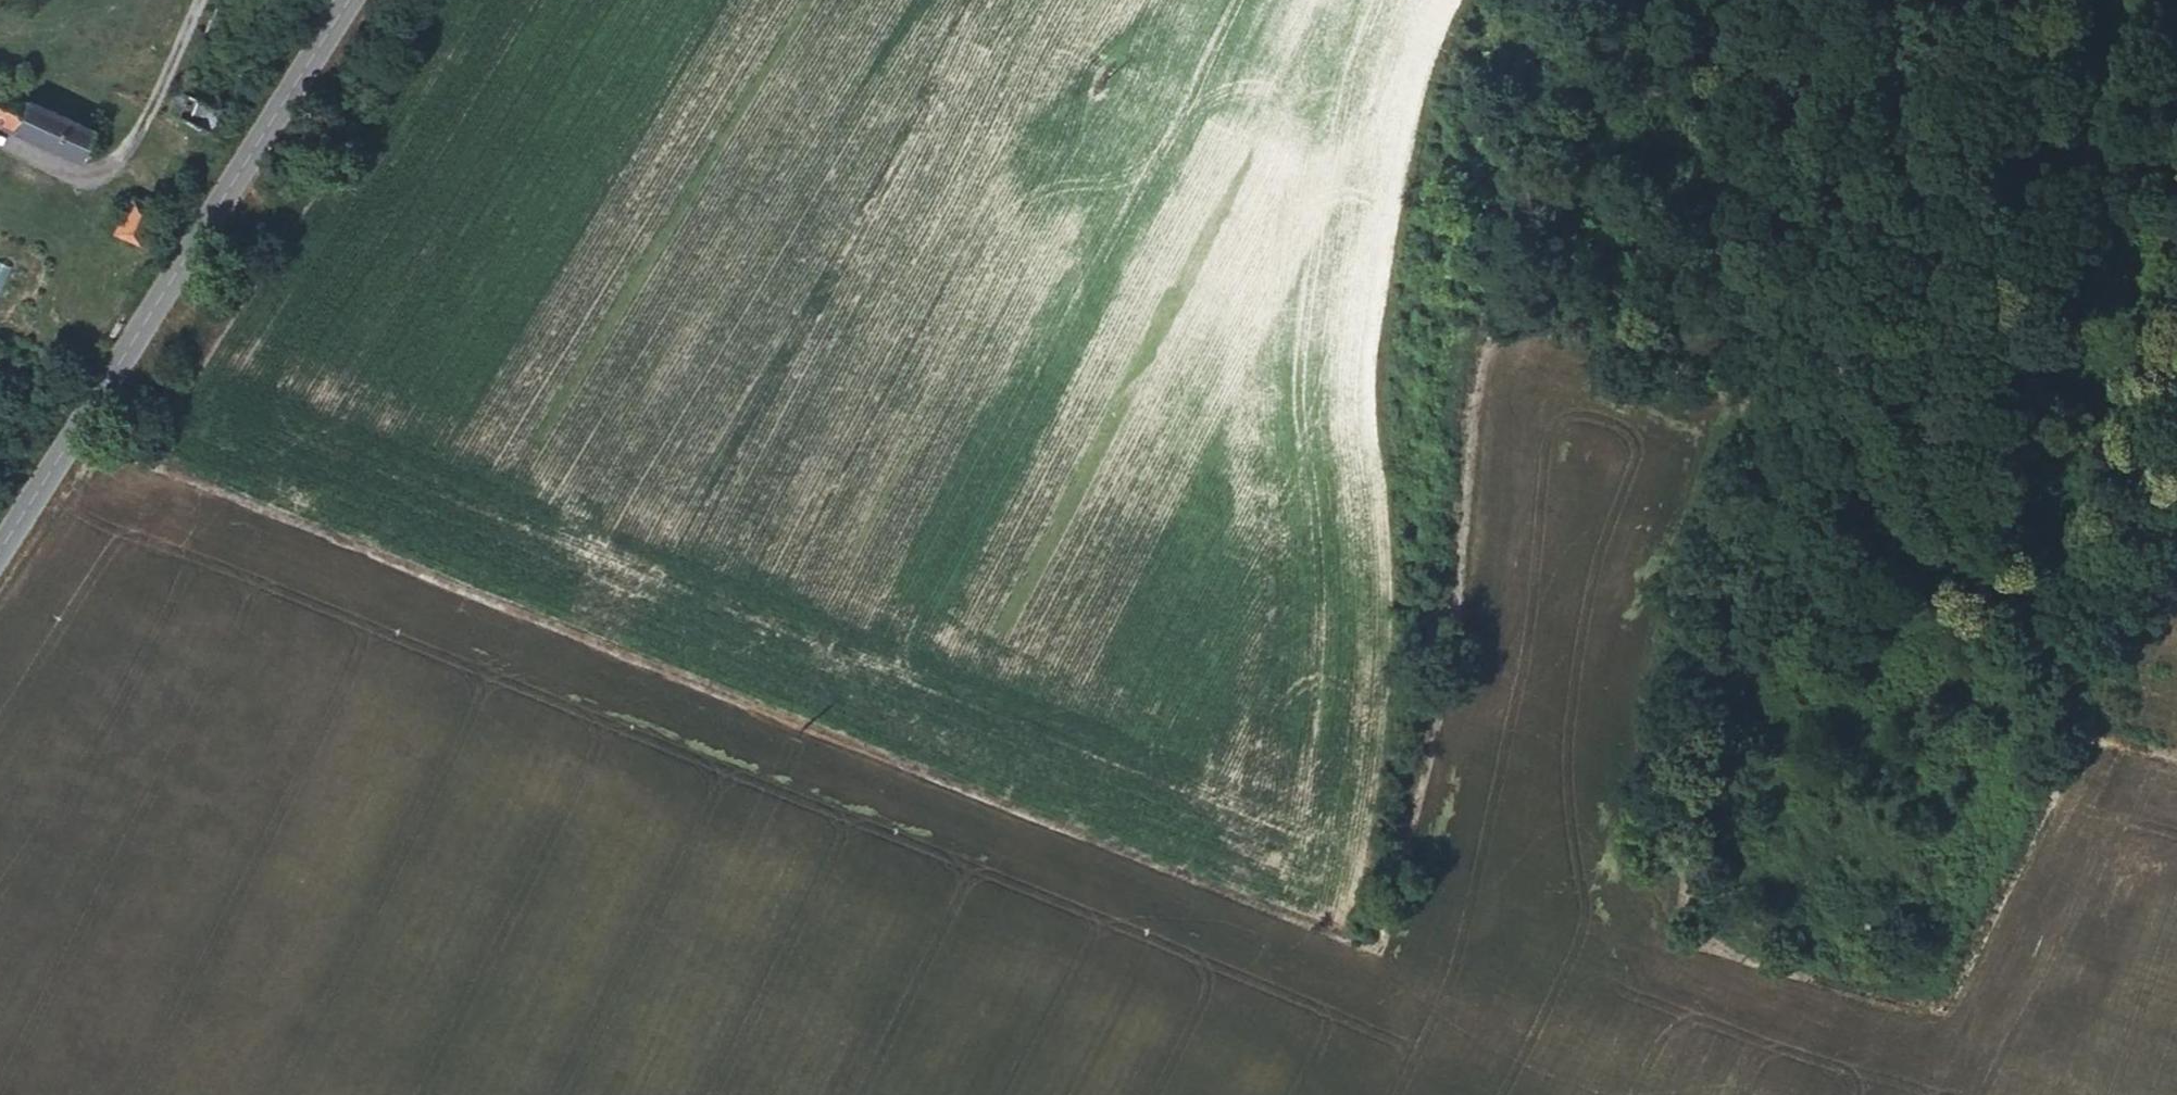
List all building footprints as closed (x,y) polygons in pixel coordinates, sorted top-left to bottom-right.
[(279,0),(218,0),(169,100),(219,126),(279,0)] [(93,150),(105,123),(0,75),(0,109),(93,150)] [(163,199),(142,188),(119,228),(146,241),(158,220),(164,223),(170,211),(165,208),(163,199)]
